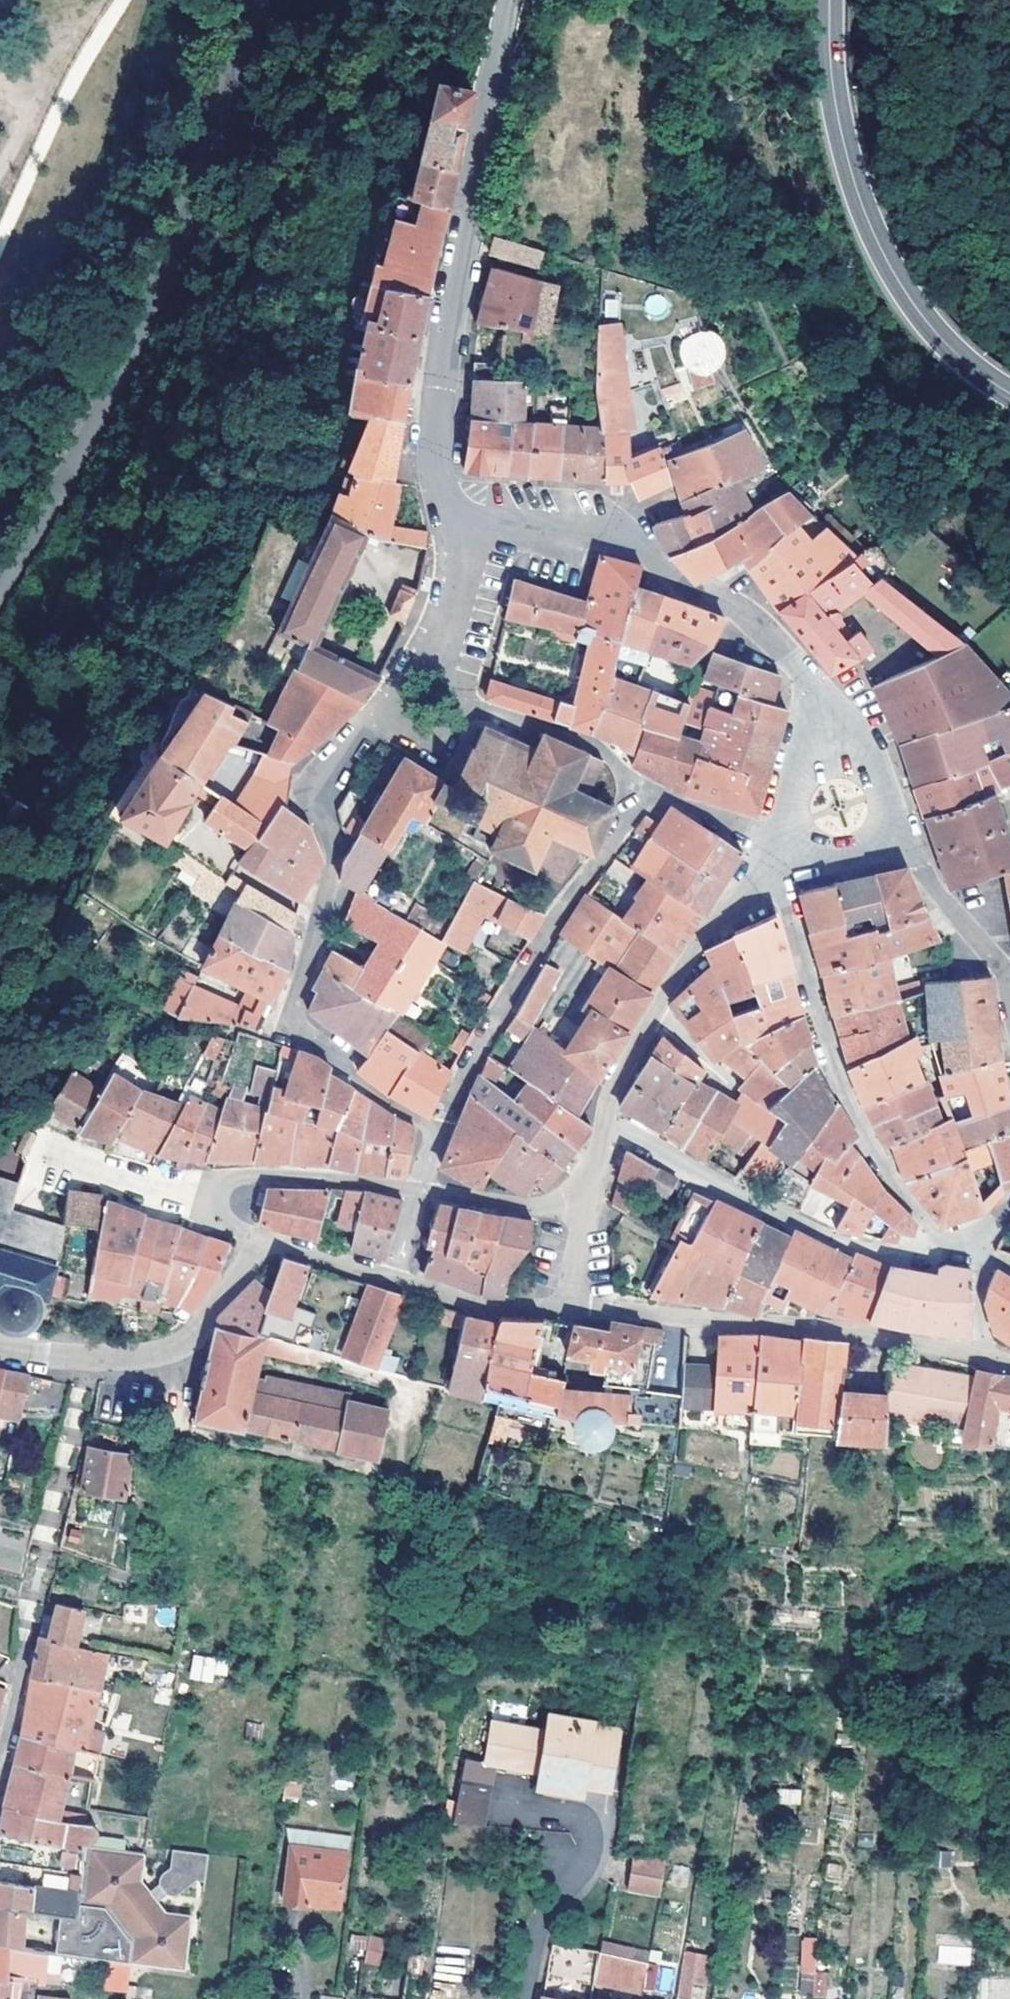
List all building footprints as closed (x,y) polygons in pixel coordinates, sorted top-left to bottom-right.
[(472,93),(463,90),(468,65),(442,61),(411,188),(402,195),(448,211),(450,202),(458,162),(461,148),(463,140),(472,93)] [(402,195),(377,285),(387,288),(427,298),(434,269),(435,264),(448,211),(402,195)] [(537,269),(543,251),(496,237),(494,241),(490,255),(495,257),(537,269)] [(483,302),(477,325),(493,329),(500,329),(504,330),(543,337),(544,334),(556,287),(492,267),(483,302)] [(422,317),(427,298),(387,288),(377,285),(368,324),(418,338),(422,317)] [(418,338),(368,324),(362,345),(413,359),(416,346),(418,338)] [(681,360),(685,366),(691,370),(698,373),(706,374),(712,371),(715,370),(719,369),(724,362),(729,352),(720,330),(710,326),(702,325),(694,326),(687,331),(682,336),(679,344),(677,352),(681,360)] [(498,337),(500,329),(493,329),(492,336),(498,337)] [(633,489),(638,498),(669,483),(661,458),(659,447),(628,459),(625,432),(631,432),(626,392),(620,340),(595,339),(593,385),(597,428),(602,482),(613,483),(630,483),(633,489)] [(355,372),(408,385),(413,359),(362,345),(355,372)] [(473,362),(473,379),(499,380),(500,364),(473,362)] [(404,405),(408,385),(355,372),(341,410),(359,419),(399,425),(404,405)] [(472,392),(471,418),(509,421),(519,422),(521,404),(530,404),(531,382),(499,380),(473,379),(472,392)] [(481,472),(503,474),(509,421),(471,418),(464,471),(481,472)] [(390,482),(399,425),(359,419),(329,522),(366,535),(386,541),(387,527),(396,483),(390,482)] [(517,475),(526,476),(529,422),(519,422),(509,421),(503,474),(517,475)] [(541,477),(556,479),(559,425),(529,422),(526,476),(541,477)] [(583,481),(602,482),(597,428),(564,425),(559,425),(556,479),(583,481)] [(674,485),(751,448),(739,431),(705,446),(669,461),(674,482),(674,485)] [(762,441),(756,444),(760,450),(765,446),(762,441)] [(659,447),(661,458),(671,455),(668,445),(659,447)] [(678,495),(684,513),(696,508),(746,479),(756,471),(751,448),(674,485),(678,495)] [(702,510),(712,531),(749,512),(741,494),(750,488),(746,479),(696,508),(702,510)] [(785,491),(783,491),(749,512),(712,531),(669,556),(695,583),(709,576),(739,559),(745,567),(794,527),(809,513),(785,491)] [(684,513),(651,525),(657,543),(669,556),(712,531),(702,510),(696,508),(684,513)] [(402,629),(398,619),(389,616),(363,670),(314,647),(366,535),(329,522),(274,636),(299,658),(252,727),(236,717),(228,737),(259,748),(291,762),(297,757),(334,726),(345,713),(355,709),(356,708),(379,677),(382,669),(402,629)] [(387,527),(386,541),(406,545),(408,531),(387,527)] [(764,593),(777,611),(852,556),(836,543),(819,557),(807,544),(794,527),(745,567),(758,586),(764,593)] [(836,543),(823,529),(807,544),(819,557),(836,543)] [(424,547),(427,535),(408,531),(406,545),(424,547)] [(934,657),(960,644),(879,580),(877,579),(870,583),(857,569),(863,562),(856,553),(852,556),(777,611),(832,673),(855,657),(858,660),(870,652),(854,633),(843,643),(831,630),(838,625),(838,618),(834,612),(859,593),(934,657)] [(585,604),(580,627),(587,629),(585,636),(616,647),(634,590),(640,568),(599,556),(585,604)] [(513,580),(504,617),(551,628),(577,634),(580,627),(585,604),(513,580)] [(406,620),(418,589),(401,583),(389,614),(406,620)] [(634,590),(616,647),(613,658),(642,668),(649,652),(646,651),(659,598),(645,593),(634,590)] [(687,665),(689,663),(696,649),(709,643),(723,620),(707,614),(673,601),(659,598),(646,651),(649,652),(687,665)] [(597,712),(607,677),(613,658),(616,647),(585,636),(587,629),(580,627),(577,634),(551,628),(549,636),(570,643),(574,640),(589,645),(574,703),(560,699),(558,701),(489,680),(485,699),(590,733),(597,712)] [(885,716),(897,744),(1009,697),(965,648),(960,644),(934,657),(870,684),(885,716)] [(770,705),(778,676),(751,668),(740,665),(712,655),(704,675),(703,679),(737,690),(735,696),(770,705)] [(634,685),(642,668),(613,658),(607,677),(627,684),(634,685)] [(614,718),(627,684),(607,677),(597,712),(614,718)] [(614,718),(620,721),(621,716),(637,722),(647,690),(634,685),(627,684),(614,718)] [(713,691),(691,685),(683,704),(679,720),(701,727),(707,711),(713,691)] [(191,687),(154,753),(200,780),(223,739),(228,737),(236,717),(191,687)] [(679,720),(683,704),(647,690),(637,722),(636,727),(642,730),(652,725),(674,734),(679,720)] [(713,691),(707,711),(727,715),(735,696),(713,691)] [(767,713),(770,705),(735,696),(727,715),(764,724),(767,713)] [(995,730),(1003,750),(1009,747),(1009,698),(1009,697),(897,744),(905,767),(911,785),(970,763),(963,744),(995,730)] [(784,709),(770,705),(767,713),(764,724),(779,728),(784,709)] [(754,760),(764,724),(727,715),(707,711),(701,727),(721,735),(716,748),(754,760)] [(600,737),(611,742),(620,721),(614,718),(597,712),(590,733),(600,737)] [(611,742),(627,751),(636,727),(637,722),(621,716),(620,721),(611,742)] [(533,753),(511,741),(512,740),(508,738),(506,740),(484,729),(482,724),(478,726),(479,731),(472,747),(468,746),(466,751),(469,752),(463,766),(462,770),(454,786),(450,784),(448,787),(442,783),(432,802),(441,807),(442,812),(447,809),(468,820),(468,825),(471,826),(474,823),(477,824),(470,837),(487,845),(486,848),(488,850),(488,852),(491,853),(493,851),(526,866),(525,869),(528,870),(531,868),(541,874),(540,876),(544,877),(545,875),(556,880),(559,878),(566,866),(574,850),(578,851),(580,847),(587,851),(586,854),(590,856),(613,805),(609,803),(607,806),(598,802),(600,800),(596,797),(594,800),(584,796),(601,758),(597,757),(595,759),(583,754),(584,751),(580,750),(578,753),(545,738),(547,735),(542,733),(542,735),(538,735),(537,739),(540,740),(533,753)] [(779,728),(764,724),(754,760),(769,765),(779,728)] [(697,741),(674,734),(652,725),(642,730),(632,754),(628,764),(651,777),(681,794),(697,741)] [(735,809),(739,811),(745,791),(706,778),(716,748),(721,735),(701,727),(697,741),(681,794),(735,809)] [(1002,785),(1009,781),(1009,747),(1003,750),(983,757),(997,784),(1001,782),(1002,785)] [(287,781),(291,762),(259,748),(250,766),(287,781)] [(749,778),(754,760),(716,748),(706,778),(745,791),(749,778)] [(162,844),(164,842),(192,793),(200,780),(154,753),(117,819),(162,844)] [(432,802),(442,783),(400,758),(362,824),(340,801),(334,811),(339,831),(351,843),(341,861),(337,880),(342,884),(357,891),(403,819),(417,827),(432,802)] [(769,765),(754,760),(749,778),(745,791),(760,796),(769,765)] [(917,804),(923,818),(987,791),(984,784),(978,786),(970,763),(911,785),(917,804)] [(282,806),(287,781),(250,766),(232,799),(264,820),(276,803),(282,806)] [(218,790),(200,780),(192,793),(213,800),(218,790)] [(992,790),(993,794),(1005,789),(1009,799),(1009,781),(1002,785),(1003,787),(992,790)] [(1005,789),(993,794),(991,796),(994,805),(1009,799),(1005,789)] [(232,799),(218,790),(213,800),(200,825),(241,841),(248,843),(264,820),(232,799)] [(994,805),(991,796),(993,794),(992,790),(987,791),(923,818),(928,834),(930,839),(946,888),(1004,870),(1009,868),(1009,852),(994,805)] [(760,796),(745,791),(739,811),(754,815),(760,796)] [(309,826),(282,806),(276,803),(264,820),(248,843),(242,852),(240,858),(254,875),(298,901),(307,886),(321,862),(309,826)] [(691,873),(717,836),(669,806),(666,812),(658,825),(645,816),(633,833),(647,843),(691,873)] [(735,859),(741,852),(717,836),(691,873),(647,843),(629,870),(641,878),(648,883),(699,914),(705,905),(720,883),(735,859)] [(160,857),(195,880),(202,868),(168,845),(160,857)] [(235,902),(254,912),(260,896),(229,874),(223,882),(202,868),(195,880),(232,905),(235,902)] [(873,876),(893,926),(925,917),(914,894),(903,870),(873,876)] [(835,884),(847,920),(871,913),(879,931),(893,926),(873,876),(854,880),(835,884)] [(648,883),(641,878),(628,895),(635,901),(648,883)] [(506,898),(471,881),(458,904),(480,914),(495,921),(506,898)] [(699,914),(648,883),(635,901),(619,918),(672,956),(690,929),(699,914)] [(799,896),(810,930),(847,920),(835,884),(816,888),(804,891),(802,887),(796,889),(796,897),(799,896)] [(619,918),(584,894),(558,936),(606,968),(580,1008),(586,1013),(561,1051),(596,1076),(622,1035),(625,1035),(649,994),(648,992),(672,956),(619,918)] [(254,912),(291,932),(292,925),(294,917),(260,896),(254,912)] [(355,896),(349,912),(343,930),(385,946),(375,960),(368,960),(364,967),(370,971),(358,995),(395,1015),(428,957),(438,940),(355,896)] [(543,915),(506,898),(495,921),(519,933),(528,938),(533,930),(543,915)] [(216,936),(285,969),(290,944),(292,933),(291,932),(254,912),(235,902),(232,905),(216,936)] [(480,914),(458,904),(438,939),(459,951),(480,914)] [(885,956),(938,942),(931,929),(925,917),(893,926),(879,931),(871,913),(847,920),(810,930),(814,947),(821,973),(885,956)] [(734,936),(752,994),(757,1007),(793,995),(786,972),(789,970),(775,918),(750,929),(734,936)] [(277,987),(285,969),(216,936),(200,966),(246,990),(269,1002),(277,987)] [(734,936),(704,950),(712,967),(725,1003),(752,994),(734,936)] [(307,1012),(366,1056),(385,1033),(393,1020),(395,1015),(358,995),(370,971),(364,967),(331,950),(311,989),(315,992),(307,1012)] [(894,998),(885,956),(821,973),(826,991),(833,1017),(894,998)] [(555,972),(541,965),(513,1015),(522,1021),(555,972)] [(675,1011),(694,1038),(730,1017),(725,1003),(712,967),(687,985),(688,988),(669,1004),(675,1011)] [(930,1042),(939,1072),(998,1058),(992,1001),(989,976),(945,981),(925,982),(925,989),(929,1030),(930,1042)] [(256,1028),(260,1019),(236,1007),(178,979),(162,1010),(178,1018),(218,1023),(256,1028)] [(260,1019),(269,1002),(246,990),(236,1007),(260,1019)] [(486,1007),(492,998),(483,992),(478,1001),(486,1007)] [(730,1017),(740,1045),(751,1041),(800,1018),(797,1007),(793,995),(757,1007),(730,1017)] [(894,998),(833,1017),(841,1043),(848,1067),(910,1038),(894,998)] [(522,1021),(513,1015),(505,1027),(524,1041),(532,1029),(522,1021)] [(710,1058),(717,1054),(740,1045),(730,1017),(694,1038),(702,1049),(710,1058)] [(800,1018),(751,1041),(779,1080),(807,1043),(802,1026),(800,1018)] [(393,1020),(385,1033),(430,1060),(437,1047),(393,1020)] [(561,1051),(532,1029),(524,1041),(507,1069),(574,1114),(584,1098),(591,1086),(596,1076),(561,1051)] [(433,1104),(448,1072),(430,1060),(385,1033),(366,1056),(355,1070),(383,1091),(426,1118),(433,1104)] [(212,1059),(221,1038),(210,1034),(200,1054),(212,1059)] [(671,1067),(682,1053),(661,1036),(654,1048),(650,1055),(671,1067)] [(921,1056),(919,1046),(916,1036),(910,1038),(848,1067),(856,1087),(863,1106),(921,1079),(913,1061),(921,1056)] [(224,1063),(232,1042),(221,1038),(212,1059),(224,1063)] [(742,1093),(783,1120),(794,1099),(779,1080),(751,1041),(740,1045),(717,1054),(731,1067),(744,1078),(738,1089),(742,1093)] [(779,1080),(794,1099),(815,1067),(810,1053),(807,1043),(779,1080)] [(287,1058),(290,1049),(279,1046),(278,1054),(287,1058)] [(448,1072),(456,1054),(437,1047),(430,1060),(448,1072)] [(311,1116),(326,1074),(327,1068),(315,1058),(311,1056),(310,1055),(297,1052),(285,1089),(269,1085),(265,1098),(264,1104),(301,1113),(311,1116)] [(671,1067),(696,1082),(704,1071),(689,1059),(682,1053),(671,1067)] [(588,1125),(580,1119),(574,1114),(507,1069),(486,1055),(477,1076),(573,1147),(581,1136),(588,1125)] [(671,1067),(650,1055),(638,1073),(683,1101),(696,1082),(671,1067)] [(106,1064),(95,1058),(92,1063),(90,1067),(101,1074),(106,1064)] [(949,1119),(953,1128),(1007,1105),(1004,1088),(998,1058),(939,1072),(943,1092),(939,1094),(941,1100),(949,1119)] [(246,1093),(265,1098),(269,1085),(273,1070),(254,1066),(246,1093)] [(779,1152),(788,1158),(802,1143),(836,1103),(829,1091),(815,1067),(794,1099),(783,1120),(767,1145),(779,1152)] [(97,1090),(70,1068),(44,1109),(47,1111),(57,1118),(76,1130),(97,1090)] [(151,1095),(105,1073),(97,1090),(76,1130),(94,1136),(113,1142),(115,1137),(131,1109),(141,1113),(151,1095)] [(218,1082),(219,1076),(207,1073),(200,1090),(225,1099),(230,1085),(218,1082)] [(683,1101),(638,1073),(619,1105),(639,1118),(662,1132),(683,1101)] [(339,1126),(352,1091),(339,1083),(326,1074),(311,1116),(339,1126)] [(568,1154),(573,1147),(477,1076),(469,1097),(509,1131),(561,1165),(568,1154)] [(932,1103),(923,1078),(921,1079),(863,1106),(874,1128),(932,1103)] [(670,1137),(681,1145),(714,1093),(696,1082),(683,1101),(662,1132),(670,1137)] [(244,1089),(230,1085),(225,1099),(221,1111),(205,1157),(230,1159),(251,1161),(263,1110),(239,1102),(244,1089)] [(365,1133),(372,1106),(359,1096),(352,1091),(339,1126),(365,1133)] [(747,1157),(759,1139),(728,1118),(734,1106),(714,1093),(681,1145),(692,1152),(704,1159),(716,1138),(747,1157)] [(759,1139),(767,1145),(783,1120),(742,1093),(738,1099),(734,1106),(728,1118),(759,1139)] [(132,1144),(155,1153),(181,1106),(170,1101),(151,1095),(141,1113),(131,1109),(115,1137),(132,1144)] [(181,1106),(155,1153),(168,1155),(183,1158),(207,1106),(200,1103),(187,1097),(181,1106)] [(509,1131),(469,1097),(456,1128),(451,1141),(494,1162),(509,1131)] [(940,1122),(949,1119),(941,1100),(932,1103),(940,1122)] [(802,1143),(821,1157),(832,1162),(848,1144),(855,1138),(849,1126),(836,1103),(802,1143)] [(890,1144),(940,1122),(932,1103),(874,1128),(878,1137),(883,1147),(890,1144)] [(263,1110),(251,1161),(277,1162),(286,1163),(301,1113),(264,1104),(263,1110)] [(985,1140),(1009,1129),(1009,1118),(1009,1116),(1007,1105),(953,1128),(961,1152),(985,1140)] [(205,1157),(221,1111),(207,1106),(183,1158),(192,1160),(205,1163),(205,1157)] [(387,1141),(392,1117),(380,1110),(372,1106),(365,1133),(387,1141)] [(301,1113),(286,1163),(314,1163),(325,1164),(339,1126),(311,1116),(301,1113)] [(403,1178),(412,1130),(401,1124),(393,1120),(393,1118),(392,1117),(387,1141),(382,1176),(403,1178)] [(905,1182),(961,1152),(953,1128),(949,1119),(940,1122),(890,1144),(896,1161),(905,1182)] [(339,1126),(325,1164),(342,1168),(354,1171),(365,1133),(339,1126)] [(985,1140),(1002,1190),(1009,1185),(1009,1129),(985,1140)] [(527,1192),(534,1184),(541,1189),(561,1165),(509,1131),(494,1162),(488,1173),(495,1179),(523,1196),(527,1192)] [(365,1133),(354,1171),(376,1175),(382,1176),(387,1141),(365,1133)] [(750,1175),(762,1182),(779,1152),(767,1145),(759,1139),(747,1157),(740,1169),(750,1175)] [(982,1210),(1002,1190),(985,1140),(961,1152),(905,1182),(940,1224),(962,1217),(982,1210)] [(494,1162),(451,1141),(439,1167),(457,1177),(478,1189),(488,1173),(494,1162)] [(834,1183),(855,1155),(852,1150),(848,1144),(832,1162),(821,1157),(808,1183),(847,1201),(849,1196),(834,1183)] [(612,1206),(623,1212),(637,1191),(642,1191),(644,1187),(654,1168),(626,1151),(624,1161),(612,1206)] [(870,1210),(880,1191),(855,1155),(834,1183),(849,1196),(847,1201),(833,1227),(860,1235),(870,1210)] [(654,1168),(644,1187),(665,1195),(673,1178),(654,1168)] [(3,1327),(11,1329),(18,1328),(23,1327),(30,1319),(34,1313),(36,1305),(35,1298),(47,1298),(51,1268),(58,1232),(58,1228),(25,1219),(23,1225),(15,1222),(8,1220),(9,1214),(16,1187),(0,1183),(0,1326),(3,1327)] [(287,1192),(266,1190),(257,1224),(316,1240),(326,1193),(304,1191),(296,1192),(287,1192)] [(82,1194),(67,1191),(64,1200),(60,1222),(88,1230),(95,1232),(105,1201),(106,1198),(82,1194)] [(363,1193),(345,1191),(338,1220),(355,1224),(354,1227),(349,1248),(384,1257),(399,1202),(363,1193)] [(912,1236),(915,1225),(880,1191),(870,1210),(887,1222),(901,1232),(912,1236)] [(735,1272),(759,1222),(728,1208),(695,1192),(671,1237),(678,1241),(697,1249),(677,1298),(695,1301),(719,1306),(735,1272)] [(123,1208),(105,1201),(95,1232),(93,1241),(91,1253),(128,1264),(142,1216),(123,1208)] [(444,1205),(431,1202),(429,1208),(435,1210),(428,1244),(431,1246),(433,1242),(444,1245),(455,1207),(444,1205)] [(467,1210),(455,1207),(444,1245),(443,1250),(468,1255),(477,1212),(467,1210)] [(488,1214),(477,1212),(468,1255),(467,1263),(488,1268),(502,1216),(488,1214)] [(25,1219),(9,1214),(8,1220),(15,1222),(23,1225),(25,1219)] [(128,1264),(91,1253),(90,1256),(85,1296),(116,1301),(118,1292),(138,1297),(157,1220),(148,1218),(142,1216),(128,1264)] [(502,1216),(488,1268),(480,1294),(505,1295),(506,1272),(530,1241),(530,1222),(516,1219),(502,1216)] [(157,1300),(179,1228),(165,1223),(157,1220),(138,1297),(157,1300)] [(766,1287),(787,1238),(769,1228),(759,1222),(735,1272),(766,1287)] [(901,1232),(887,1222),(879,1239),(895,1243),(901,1232)] [(157,1300),(176,1307),(177,1304),(204,1237),(192,1233),(179,1228),(157,1300)] [(93,1241),(95,1232),(88,1230),(85,1239),(93,1241)] [(788,1295),(815,1242),(795,1232),(787,1238),(766,1287),(762,1294),(783,1307),(790,1296),(788,1295)] [(1009,1257),(1009,1239),(1001,1236),(993,1250),(1009,1257)] [(204,1237),(177,1304),(191,1309),(216,1276),(226,1244),(214,1240),(204,1237)] [(650,1294),(677,1298),(697,1249),(678,1241),(650,1294)] [(443,1250),(444,1245),(433,1242),(431,1246),(418,1270),(442,1279),(480,1294),(488,1268),(467,1263),(468,1255),(443,1250)] [(805,1304),(834,1251),(815,1242),(788,1295),(790,1296),(805,1304)] [(822,1313),(850,1259),(843,1256),(834,1251),(805,1304),(809,1306),(822,1313)] [(869,1322),(886,1269),(881,1267),(853,1255),(850,1259),(822,1313),(869,1322)] [(290,1319),(305,1267),(292,1262),(280,1259),(266,1292),(253,1281),(218,1316),(215,1330),(265,1341),(270,1340),(277,1316),(290,1319)] [(968,1333),(970,1273),(949,1268),(945,1265),(937,1267),(936,1274),(914,1271),(913,1275),(886,1269),(869,1322),(932,1334),(968,1333)] [(994,1271),(983,1298),(995,1334),(1003,1339),(1009,1344),(1009,1281),(994,1271)] [(762,1294),(766,1287),(735,1272),(719,1306),(733,1309),(754,1314),(759,1304),(762,1294)] [(381,1367),(402,1296),(396,1294),(366,1285),(344,1355),(381,1367)] [(462,1324),(463,1318),(464,1314),(442,1308),(441,1318),(462,1324)] [(152,1314),(136,1314),(135,1334),(151,1333),(152,1314)] [(528,1372),(541,1320),(519,1318),(499,1316),(496,1326),(480,1396),(496,1401),(554,1415),(561,1388),(563,1378),(528,1372)] [(480,1396),(496,1326),(476,1321),(463,1318),(462,1324),(446,1386),(480,1396)] [(603,1373),(601,1381),(598,1393),(613,1395),(616,1390),(629,1392),(644,1392),(655,1349),(661,1345),(662,1340),(662,1331),(625,1324),(609,1321),(606,1332),(571,1325),(566,1355),(587,1359),(585,1365),(586,1371),(591,1375),(594,1376),(597,1375),(603,1373)] [(350,1396),(265,1377),(264,1381),(260,1396),(251,1394),(256,1378),(262,1354),(265,1341),(215,1330),(197,1398),(191,1421),(240,1431),(241,1427),(336,1448),(336,1451),(376,1459),(388,1412),(349,1402),(350,1396)] [(752,1420),(758,1337),(734,1337),(718,1337),(714,1368),(682,1366),(680,1412),(752,1420)] [(792,1414),(799,1344),(784,1341),(758,1337),(752,1420),(751,1432),(774,1434),(778,1414),(792,1414)] [(839,1392),(846,1344),(822,1341),(800,1339),(799,1344),(792,1414),(834,1419),(839,1392)] [(270,1340),(265,1341),(262,1354),(303,1362),(306,1348),(270,1340)] [(682,1366),(683,1343),(662,1340),(661,1345),(655,1349),(644,1392),(659,1393),(657,1424),(678,1426),(680,1412),(682,1366)] [(316,1365),(320,1351),(306,1348),(303,1362),(316,1365)] [(964,1428),(973,1379),(932,1371),(889,1363),(886,1395),(886,1411),(964,1428)] [(3,1371),(0,1383),(0,1416),(17,1419),(26,1376),(3,1371)] [(991,1375),(976,1372),(973,1379),(964,1428),(961,1443),(986,1445),(994,1407),(1004,1409),(998,1446),(1009,1448),(1009,1378),(991,1375)] [(264,1381),(256,1378),(251,1394),(260,1396),(264,1381)] [(354,1379),(350,1396),(349,1402),(388,1412),(394,1386),(354,1379)] [(574,1419),(572,1424),(572,1430),(574,1436),(577,1441),(583,1445),(589,1447),(595,1447),(601,1444),(605,1441),(609,1436),(611,1428),(610,1421),(633,1422),(637,1419),(639,1416),(639,1415),(636,1411),(634,1410),(631,1411),(627,1414),(629,1392),(616,1390),(613,1395),(598,1393),(561,1388),(554,1415),(574,1419)] [(886,1411),(886,1395),(839,1392),(834,1419),(833,1438),(884,1441),(886,1411)] [(994,1407),(986,1445),(998,1446),(1004,1409),(994,1407)] [(493,1418),(491,1439),(517,1441),(519,1420),(493,1418)] [(83,1470),(79,1490),(120,1497),(128,1454),(87,1447),(83,1470)] [(128,1534),(130,1505),(121,1504),(118,1532),(128,1534)] [(81,1608),(56,1602),(51,1616),(46,1637),(71,1643),(81,1608)] [(120,1616),(102,1612),(99,1627),(119,1632),(122,1622),(148,1625),(147,1603),(120,1603),(120,1616)] [(170,1603),(147,1603),(148,1625),(170,1626),(170,1603)] [(51,1616),(42,1613),(38,1634),(46,1637),(51,1616)] [(46,1637),(38,1634),(34,1653),(29,1676),(96,1689),(104,1652),(71,1643),(46,1637)] [(131,1657),(115,1654),(113,1666),(128,1669),(131,1657)] [(225,1671),(226,1659),(211,1657),(209,1661),(192,1659),(191,1680),(208,1682),(210,1670),(225,1671)] [(96,1689),(29,1676),(24,1710),(20,1734),(71,1747),(95,1753),(98,1744),(83,1740),(96,1689)] [(476,1760),(458,1756),(450,1822),(479,1825),(488,1763),(532,1771),(551,1774),(560,1775),(559,1789),(578,1792),(579,1788),(580,1785),(591,1785),(609,1787),(616,1744),(588,1739),(590,1722),(541,1714),(538,1731),(484,1721),(476,1760)] [(619,1727),(590,1722),(588,1739),(616,1744),(619,1727)] [(71,1747),(20,1734),(16,1748),(12,1762),(65,1776),(71,1747)] [(65,1776),(12,1762),(7,1783),(1,1806),(81,1821),(82,1815),(59,1810),(65,1776)] [(530,1784),(559,1789),(560,1775),(551,1774),(532,1771),(530,1784)] [(296,1782),(283,1779),(280,1797),(294,1798),(296,1782)] [(778,1789),(778,1805),(800,1804),(800,1788),(778,1789)] [(125,1804),(124,1814),(145,1818),(147,1806),(125,1804)] [(1,1806),(0,1813),(0,1833),(80,1843),(82,1835),(92,1833),(92,1824),(81,1821),(1,1806)] [(52,1956),(101,1962),(128,1964),(136,1889),(140,1852),(91,1845),(80,1843),(76,1868),(75,1873),(75,1879),(74,1888),(71,1911),(57,1910),(54,1934),(52,1956)] [(340,1847),(285,1844),(281,1901),(304,1903),(305,1899),(336,1901),(340,1847)] [(946,1851),(930,1849),(929,1865),(946,1867),(946,1851)] [(147,1889),(138,1965),(181,1967),(187,1914),(162,1911),(154,1900),(163,1891),(170,1892),(177,1890),(180,1887),(183,1885),(187,1882),(191,1877),(194,1852),(167,1850),(164,1866),(162,1868),(159,1870),(157,1873),(155,1877),(153,1882),(147,1889)] [(136,1889),(128,1964),(138,1965),(147,1889),(143,1886),(137,1883),(141,1852),(140,1852),(136,1889)] [(657,1895),(663,1862),(632,1856),(625,1888),(657,1895)] [(66,1878),(75,1879),(75,1873),(67,1871),(66,1878)] [(0,1879),(0,1905),(23,1907),(57,1910),(71,1911),(74,1888),(32,1884),(31,1882),(0,1879)] [(0,1905),(0,1950),(20,1952),(21,1930),(23,1907),(0,1905)] [(379,1966),(385,1939),(369,1935),(363,1962),(379,1966)] [(970,1965),(971,1936),(937,1936),(936,1965),(970,1965)] [(797,1995),(810,1996),(811,1972),(814,1945),(800,1943),(797,1995)] [(595,1950),(549,1944),(541,1985),(543,1998),(545,1998),(587,1998),(591,1981),(595,1953),(595,1950)] [(0,1950),(0,1981),(15,1982),(48,1984),(49,1973),(52,1956),(36,1955),(20,1952),(0,1950)] [(644,1961),(646,1952),(640,1951),(638,1960),(638,1966),(643,1967),(644,1961)] [(703,1954),(682,1951),(679,1969),(675,1993),(697,1996),(703,1954)] [(408,1955),(389,1953),(382,1998),(401,1998),(408,1955)] [(638,1960),(595,1953),(591,1981),(639,1990),(640,1985),(643,1967),(638,1966),(638,1960)] [(462,1979),(462,1958),(436,1958),(436,1979),(462,1979)] [(654,1963),(644,1961),(643,1967),(640,1985),(650,1986),(654,1963)] [(99,1988),(122,1990),(125,1989),(128,1964),(101,1962),(99,1988)] [(655,1991),(666,1995),(675,1971),(663,1967),(655,1991)] [(811,1972),(810,1996),(819,1997),(821,1972),(811,1972)] [(972,1998),(1009,1998),(1009,1975),(975,1973),(972,1998)] [(0,1981),(0,1998),(12,1998),(15,1982),(0,1981)]
